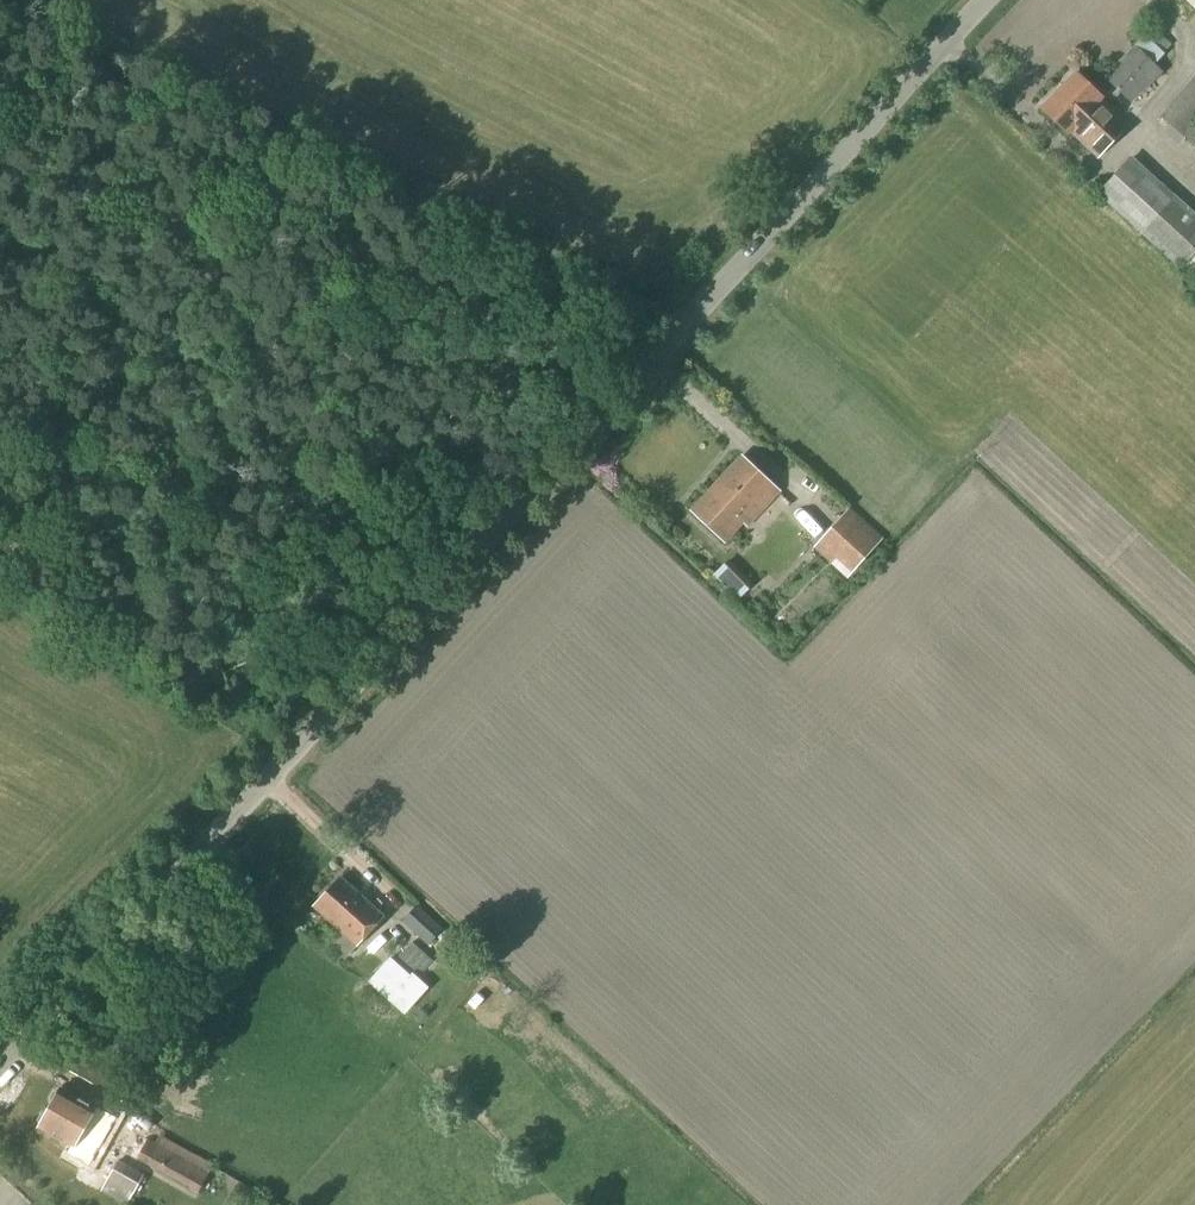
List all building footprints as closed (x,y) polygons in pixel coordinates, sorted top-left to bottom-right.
[(1163,60),(1180,49),(1172,36),(1155,47),(1163,60)] [(1132,103),(1162,72),(1135,46),(1104,77),(1132,103)] [(1097,159),(1129,126),(1101,99),(1102,97),(1077,73),(1042,110),(1067,134),(1069,132),(1097,159)] [(1159,116),(1193,147),(1194,145),(1194,74),(1159,116)] [(1194,256),(1194,215),(1131,157),(1096,195),(1182,271),(1194,256)] [(748,529),(782,492),(741,454),(689,510),(725,545),(743,525),(748,529)] [(846,581),(883,539),(849,508),(813,549),(846,581)] [(340,878),(314,906),(341,930),(340,931),(333,940),(349,955),(356,947),(357,947),(366,937),(375,927),(383,918),(384,917),(341,877),(340,878)] [(443,953),(456,939),(444,928),(417,905),(401,923),(428,946),(431,943),(443,953)] [(412,942),(391,964),(411,982),(431,960),(412,942)] [(390,967),(368,992),(401,1023),(426,997),(413,984),(411,986),(390,967)] [(96,1108),(60,1088),(57,1092),(54,1091),(50,1098),(52,1101),(45,1114),(42,1114),(38,1121),(40,1124),(37,1129),(73,1149),(70,1154),(85,1163),(94,1148),(109,1157),(113,1151),(97,1140),(99,1137),(86,1129),(88,1126),(101,1133),(110,1117),(96,1109),(96,1108)] [(214,1165),(163,1137),(159,1145),(148,1139),(136,1161),(198,1194),(214,1165)] [(144,1175),(118,1160),(101,1191),(125,1204),(127,1204),(144,1175)]
